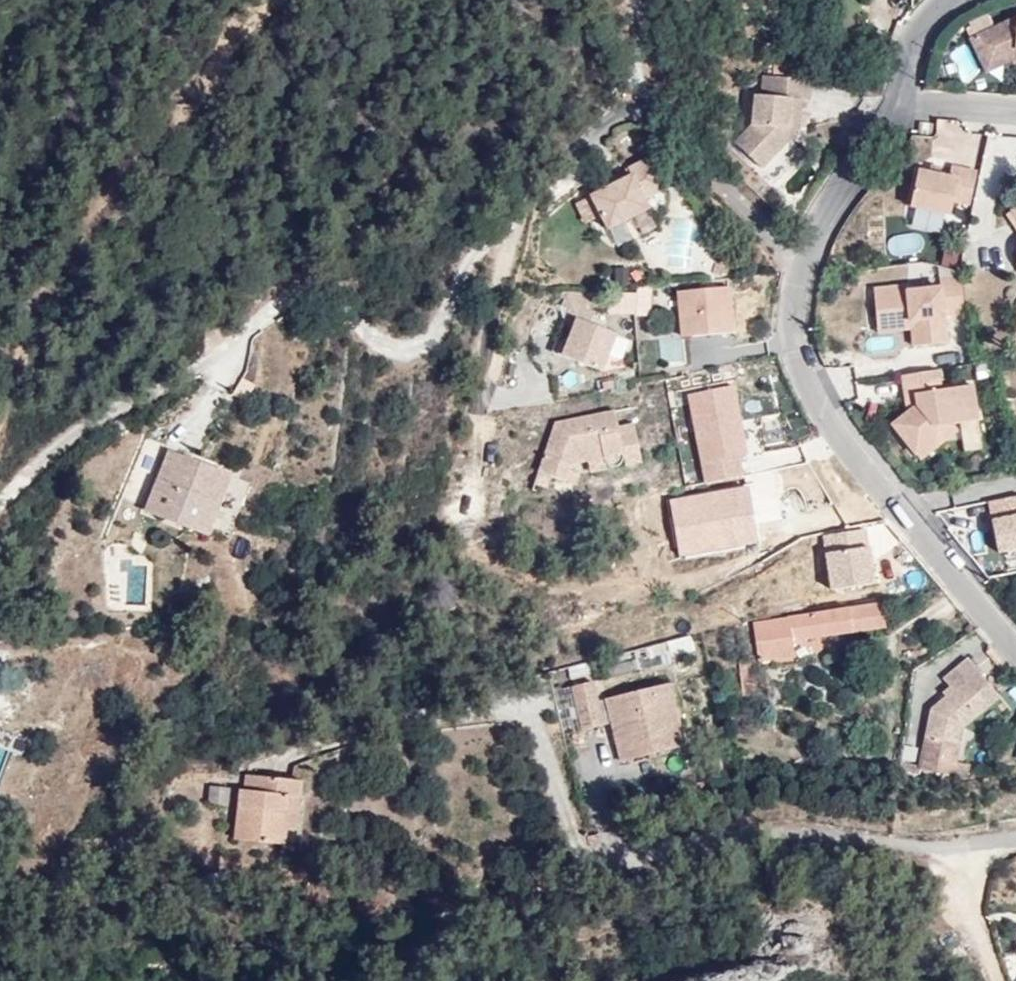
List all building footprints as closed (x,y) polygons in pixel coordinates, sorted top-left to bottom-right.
[(1015,50),(1015,17),(969,41),(982,66),(1013,50),(1015,50)] [(986,73),(1012,59),(1013,50),(982,66),(986,73)] [(798,68),(776,65),(776,76),(798,76),(798,68)] [(813,80),(767,76),(765,96),(759,96),(756,126),(739,143),(765,168),(793,138),(790,136),(791,129),(801,130),(803,101),(811,102),(813,80)] [(790,136),(793,138),(801,130),(791,129),(790,136)] [(1015,135),(1015,134),(946,129),(944,163),(973,165),(974,155),(1014,158),(1015,135)] [(632,173),(589,194),(590,196),(575,203),(584,223),(600,216),(607,230),(651,209),(646,198),(660,191),(645,160),(629,167),(632,173)] [(950,174),(918,168),(911,207),(951,215),(953,205),(971,208),(978,171),(951,166),(950,174)] [(920,254),(920,234),(889,234),(889,254),(920,254)] [(625,285),(625,267),(615,268),(615,285),(625,285)] [(965,311),(962,276),(941,278),(942,285),(909,289),(909,283),(875,287),(878,322),(918,318),(920,343),(948,340),(946,313),(965,311)] [(732,287),(678,292),(682,335),(736,330),(732,287)] [(649,291),(618,289),(616,308),(648,311),(649,291)] [(616,333),(576,317),(561,353),(602,369),(616,333)] [(920,343),(918,318),(878,322),(879,329),(914,326),(916,343),(920,343)] [(659,336),(659,362),(683,362),(682,336),(659,336)] [(907,410),(889,423),(920,462),(945,442),(962,440),(964,452),(984,449),(973,379),(967,380),(968,384),(945,388),(942,369),(901,375),(907,410)] [(893,398),(888,380),(857,388),(862,407),(893,398)] [(736,387),(690,396),(706,483),(742,476),(739,456),(749,454),(736,387)] [(549,458),(543,456),(537,472),(549,476),(565,481),(568,470),(570,465),(588,461),(603,459),(605,464),(610,466),(615,465),(620,462),(621,455),(638,452),(631,423),(615,426),(612,411),(554,423),(545,449),(552,451),(549,458)] [(545,449),(543,456),(549,458),(552,451),(545,449)] [(234,474),(172,451),(157,491),(171,497),(164,516),(212,534),(234,474)] [(640,461),(638,452),(621,455),(624,464),(640,461)] [(604,468),(603,459),(588,461),(589,471),(604,468)] [(568,470),(565,481),(574,484),(578,473),(568,470)] [(549,476),(537,472),(533,490),(544,494),(549,476)] [(748,486),(668,501),(679,557),(758,542),(748,486)] [(987,502),(997,554),(1015,551),(1015,496),(987,502)] [(866,529),(822,536),(830,588),(874,581),(866,529)] [(785,618),(751,623),(757,661),(794,655),(792,640),(883,627),(880,603),(786,616),(785,618)] [(627,650),(631,669),(690,658),(686,638),(627,650)] [(954,774),(957,762),(962,727),(1000,698),(967,659),(944,679),(950,688),(954,692),(946,699),(932,709),(924,767),(923,770),(954,774)] [(593,682),(573,686),(584,730),(603,725),(593,682)] [(671,684),(607,699),(622,759),(648,753),(670,748),(660,704),(674,701),(671,684)] [(954,692),(950,688),(942,695),(946,699),(954,692)] [(674,701),(660,704),(670,748),(685,744),(674,701)] [(970,763),(957,762),(954,774),(969,776),(970,763)] [(923,773),(923,770),(924,767),(902,764),(902,771),(923,773)] [(256,791),(257,776),(246,774),(245,790),(256,791)] [(301,781),(257,776),(256,791),(245,790),(240,790),(235,839),(283,844),(285,829),(288,796),(299,798),(301,781)] [(229,788),(210,787),(208,804),(226,806),(229,788)] [(296,829),(299,798),(288,796),(285,829),(296,829)]
